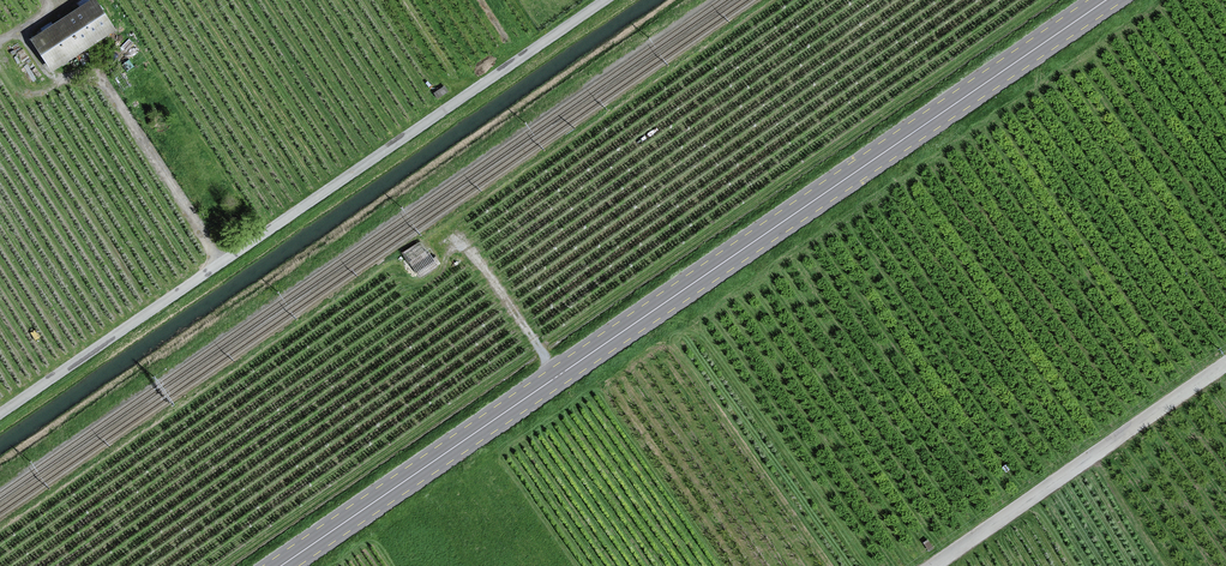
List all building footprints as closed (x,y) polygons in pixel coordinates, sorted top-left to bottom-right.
[(33,41),(54,73),(116,32),(95,0),(33,41)] [(422,237),(403,249),(418,274),(438,262),(422,237)]
